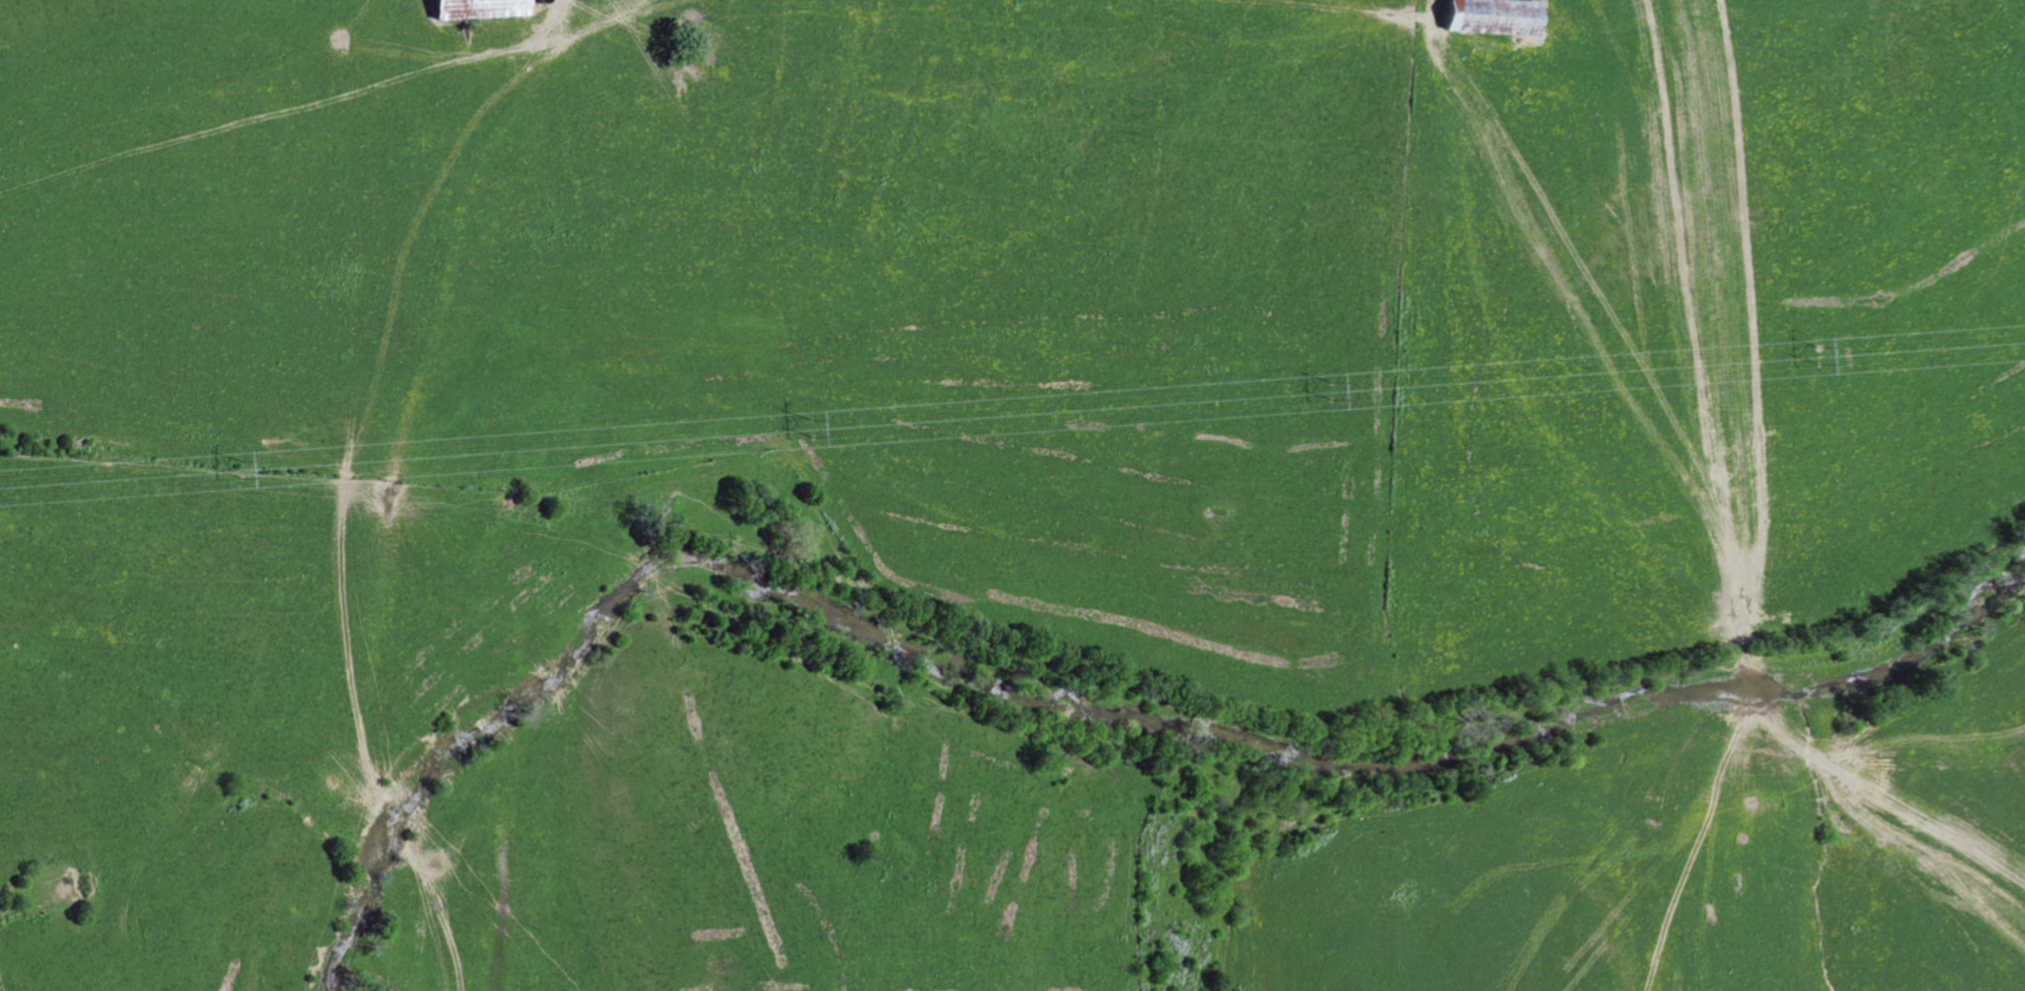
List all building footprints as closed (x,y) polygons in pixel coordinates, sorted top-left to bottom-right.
[(433,20),(527,15),(526,0),(432,0),(433,20)]
